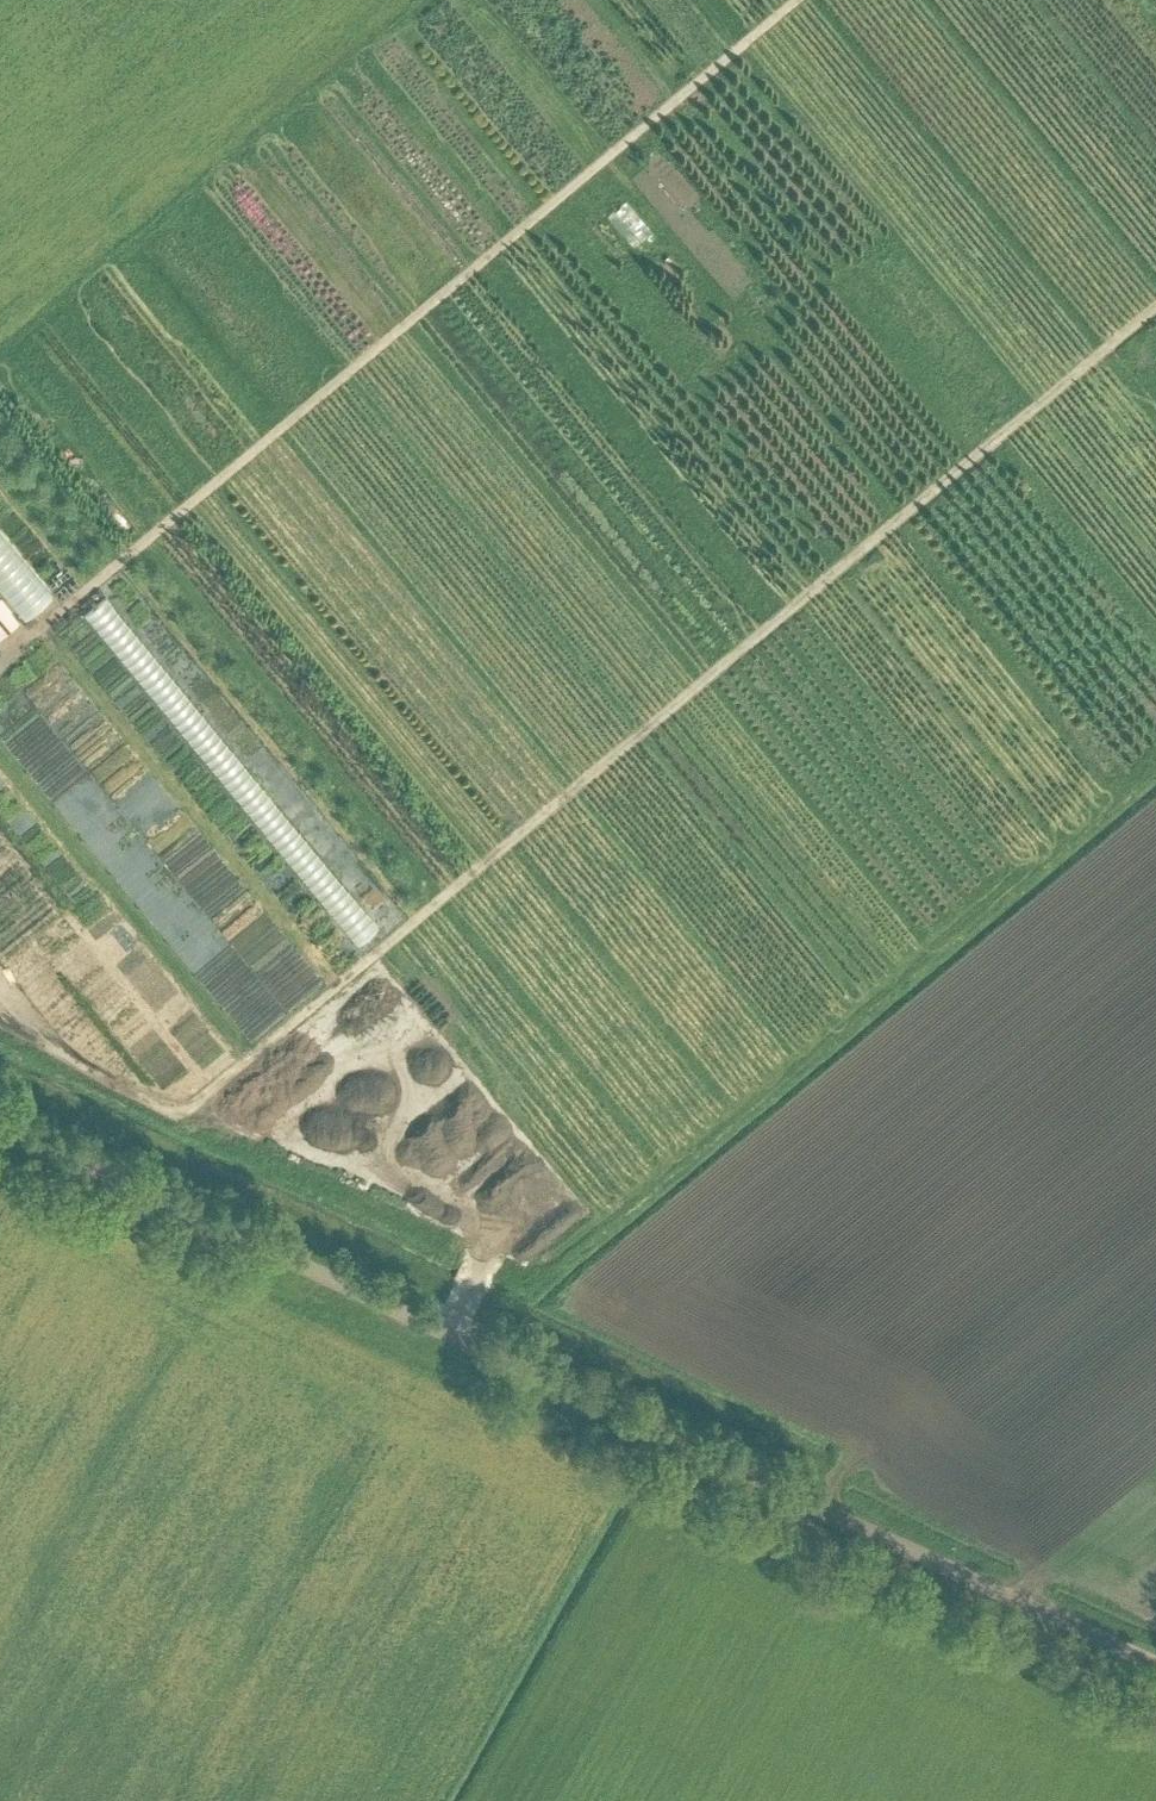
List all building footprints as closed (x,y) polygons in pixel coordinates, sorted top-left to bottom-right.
[(1,624),(14,613),(0,597),(0,625),(1,624)]
